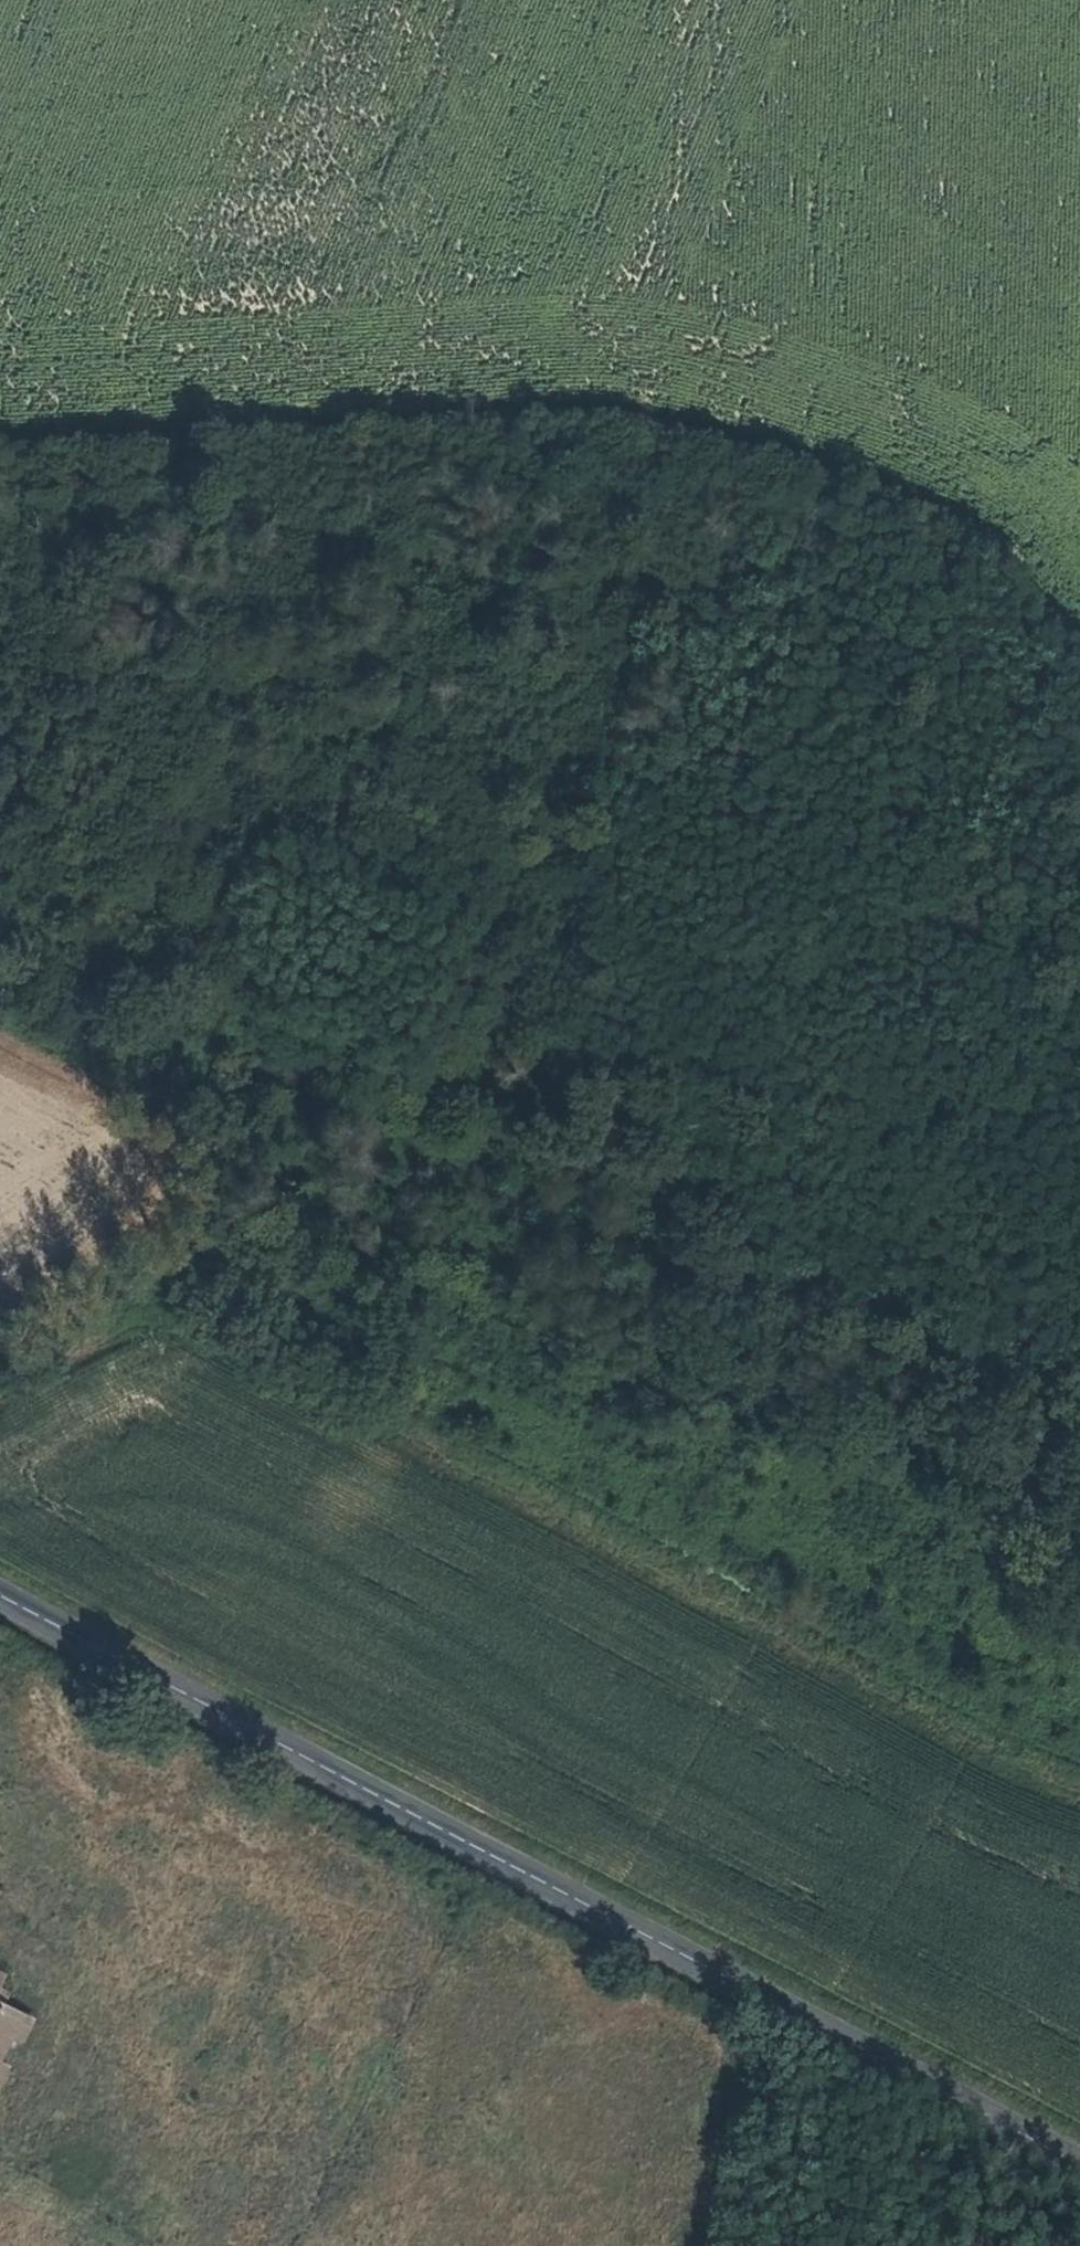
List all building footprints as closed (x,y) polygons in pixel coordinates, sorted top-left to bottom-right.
[(3,2042),(16,2018),(0,2009),(0,2047),(3,2042)] [(35,2028),(16,2018),(3,2042),(21,2053),(35,2028)]
